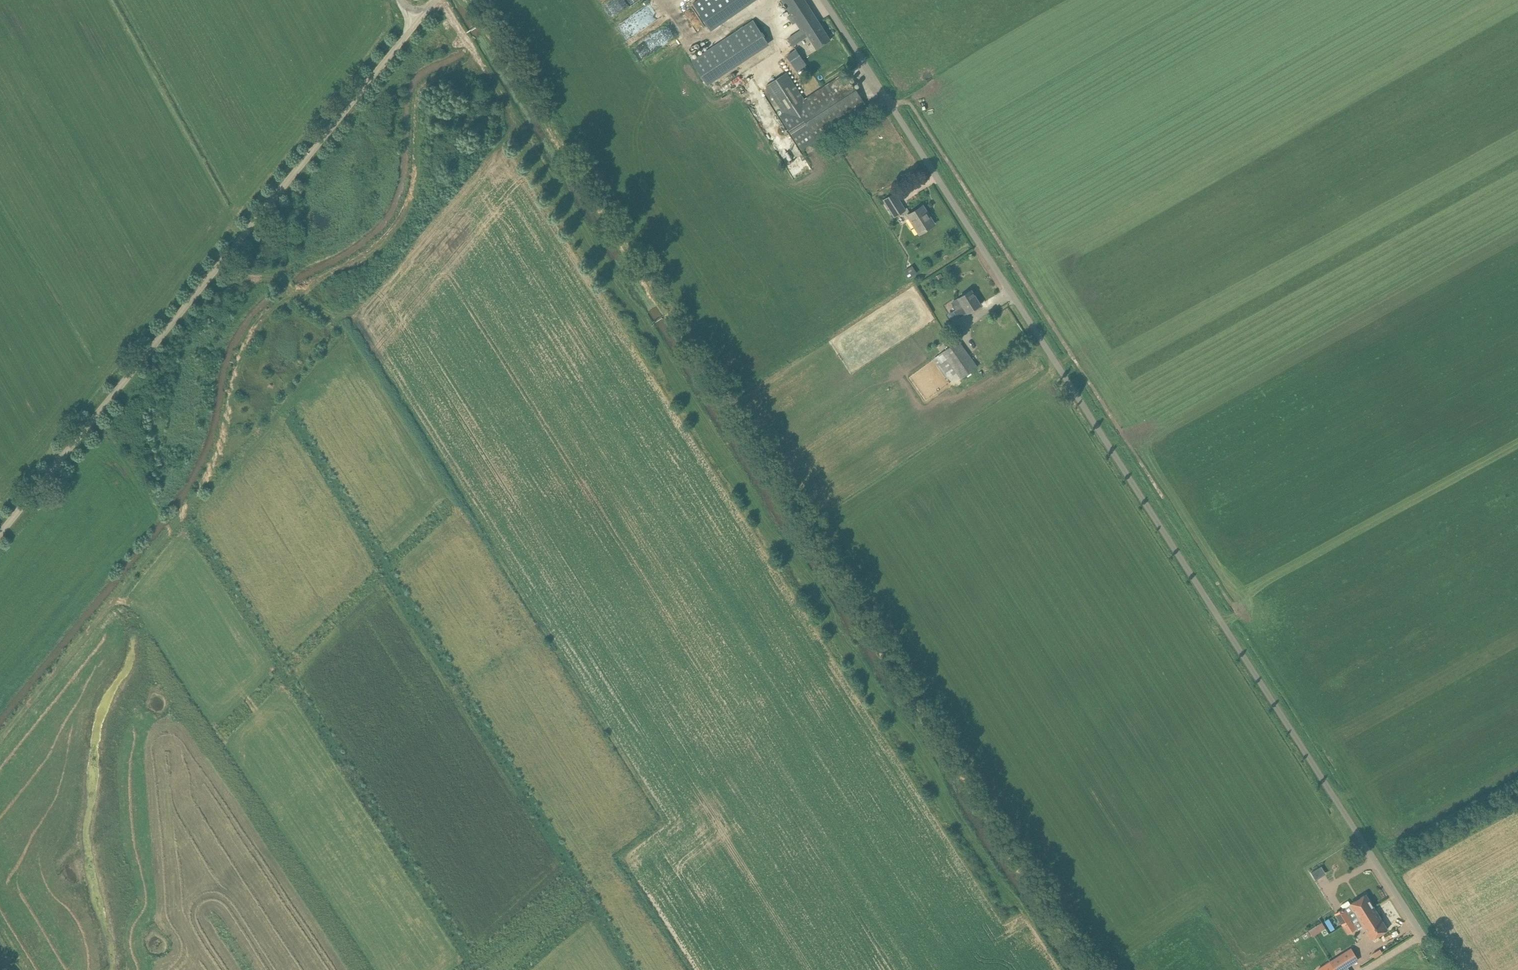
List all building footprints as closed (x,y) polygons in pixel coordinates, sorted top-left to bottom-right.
[(637,0),(607,0),(603,2),(611,15),(637,0)] [(760,0),(696,0),(694,1),(712,30),(760,0)] [(802,30),(788,38),(793,45),(808,35),(817,49),(830,40),(805,0),(782,0),(802,30)] [(632,15),(637,21),(646,15),(650,22),(662,15),(652,1),(632,15)] [(753,20),(692,61),(708,85),(769,44),(753,20)] [(641,62),(660,49),(649,35),(631,47),(641,62)] [(797,71),(807,65),(796,50),(787,56),(797,71)] [(808,67),(804,69),(808,75),(814,71),(811,68),(810,66),(808,67)] [(845,73),(837,79),(805,99),(787,72),(766,86),(784,113),(780,115),(802,149),(867,107),(845,73)] [(783,160),(796,179),(812,168),(799,149),(783,160)] [(895,216),(905,210),(894,193),(884,200),(895,216)] [(923,206),(915,211),(908,215),(920,234),(935,224),(934,224),(933,225),(926,214),(928,213),(923,206)] [(971,290),(963,295),(952,302),(956,309),(954,311),(958,318),(980,305),(971,290)] [(959,341),(951,347),(943,352),(961,378),(977,367),(959,341)] [(1316,869),(1311,872),(1314,878),(1320,874),(1316,869)] [(1343,908),(1335,913),(1342,925),(1350,920),(1357,916),(1373,906),(1366,894),(1350,904),(1348,901),(1341,905),(1343,908)] [(1373,906),(1357,916),(1363,927),(1371,939),(1388,929),(1373,906)] [(1350,920),(1342,925),(1348,934),(1356,929),(1350,920)] [(1324,921),(1309,929),(1312,935),(1327,928),(1324,921)] [(1330,962),(1335,969),(1341,969),(1358,959),(1351,948),(1351,949),(1351,950),(1331,962),(1330,961),(1330,962)] [(1318,969),(1319,969),(1335,969),(1330,962),(1318,969)]
